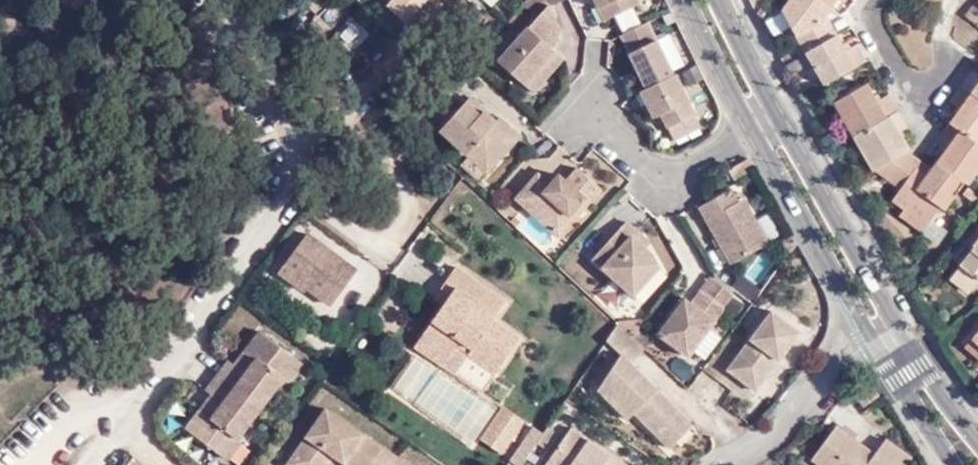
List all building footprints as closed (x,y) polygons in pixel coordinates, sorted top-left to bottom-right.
[(388,4),(406,21),(425,0),(392,0),(388,4)] [(635,3),(634,0),(592,0),(601,19),(635,3)] [(757,17),(768,0),(748,0),(757,17)] [(806,55),(836,39),(825,17),(830,9),(816,0),(795,0),(784,14),(806,55)] [(830,9),(837,0),(816,0),(830,9)] [(497,60),(524,83),(540,65),(545,70),(560,55),(548,45),(562,30),(543,9),(497,60)] [(644,25),(619,38),(642,89),(636,92),(650,118),(656,116),(663,131),(689,117),(644,25)] [(836,39),(806,55),(824,88),(864,64),(855,49),(843,54),(836,39)] [(540,65),(524,83),(534,93),(550,75),(545,70),(540,65)] [(977,101),(977,79),(972,73),(961,89),(977,101)] [(836,103),(855,137),(898,112),(888,95),(878,101),(868,86),(836,103)] [(977,144),(977,142),(977,101),(961,89),(953,100),(961,106),(949,124),(977,144)] [(481,178),(510,144),(503,139),(514,127),(501,116),(498,121),(492,128),(477,116),(483,108),(470,96),(442,128),(470,153),(462,161),(481,178)] [(498,121),(483,108),(477,116),(492,128),(498,121)] [(898,112),(855,137),(875,173),(904,152),(894,136),(907,128),(898,112)] [(689,117),(663,131),(669,142),(695,129),(689,117)] [(965,184),(977,166),(977,145),(977,144),(949,124),(940,139),(949,148),(937,163),(965,184)] [(503,139),(510,144),(520,133),(514,127),(503,139)] [(904,152),(875,173),(898,191),(892,200),(906,212),(901,218),(919,232),(941,205),(945,210),(965,184),(937,163),(924,179),(913,170),(904,152)] [(558,236),(602,190),(580,168),(566,180),(559,174),(551,183),(543,175),(534,176),(516,197),(558,236)] [(729,262),(769,240),(745,198),(739,201),(735,193),(725,198),(721,191),(697,204),(729,262)] [(652,252),(646,246),(637,238),(642,232),(627,220),(595,253),(606,264),(602,267),(633,296),(659,267),(652,252)] [(637,238),(646,246),(650,241),(642,232),(637,238)] [(325,308),(351,272),(300,236),(271,276),(301,298),(304,293),(325,308)] [(977,252),(977,244),(970,238),(955,255),(967,266),(977,252)] [(967,266),(977,274),(977,252),(967,266)] [(455,283),(497,311),(505,298),(454,262),(444,275),(455,283)] [(967,266),(957,279),(976,294),(977,291),(977,274),(967,266)] [(431,294),(441,302),(455,283),(444,275),(431,294)] [(701,290),(724,308),(734,297),(710,277),(700,289),(701,290)] [(469,346),(465,352),(493,372),(517,336),(491,318),(497,311),(455,283),(441,302),(418,335),(444,356),(457,337),(469,346)] [(687,356),(724,308),(701,290),(690,303),(685,311),(677,305),(657,333),(687,356)] [(683,297),(677,305),(685,311),(690,303),(683,297)] [(756,391),(800,333),(770,311),(727,369),(756,391)] [(633,336),(620,322),(607,341),(622,356),(629,363),(644,348),(633,336)] [(639,328),(633,336),(644,348),(645,349),(653,341),(639,328)] [(272,373),(285,355),(254,333),(240,353),(245,356),(232,372),(223,366),(203,395),(212,403),(200,419),(196,415),(183,434),(213,456),(227,435),(235,442),(281,380),(272,373)] [(451,375),(465,352),(469,346),(457,337),(444,356),(439,365),(451,375)] [(295,363),(285,355),(272,373),(281,380),(284,382),(295,363)] [(629,363),(622,356),(597,391),(612,404),(615,400),(631,418),(636,413),(670,449),(692,426),(629,363)] [(508,396),(486,427),(492,433),(514,401),(508,396)] [(492,433),(507,443),(528,412),(514,401),(492,433)] [(365,436),(326,409),(288,464),(327,464),(335,454),(346,462),(365,436)] [(875,451),(837,424),(812,456),(825,464),(866,464),(875,451)] [(500,452),(507,443),(492,433),(486,427),(478,436),(500,452)] [(547,428),(535,446),(542,451),(554,434),(547,428)] [(572,431),(548,464),(621,464),(572,431)] [(227,435),(213,456),(224,464),(239,445),(235,442),(227,435)] [(381,447),(365,436),(346,462),(350,464),(369,464),(381,447)] [(866,464),(906,464),(912,457),(886,436),(875,451),(866,464)] [(398,458),(381,447),(369,464),(394,464),(398,458)]
